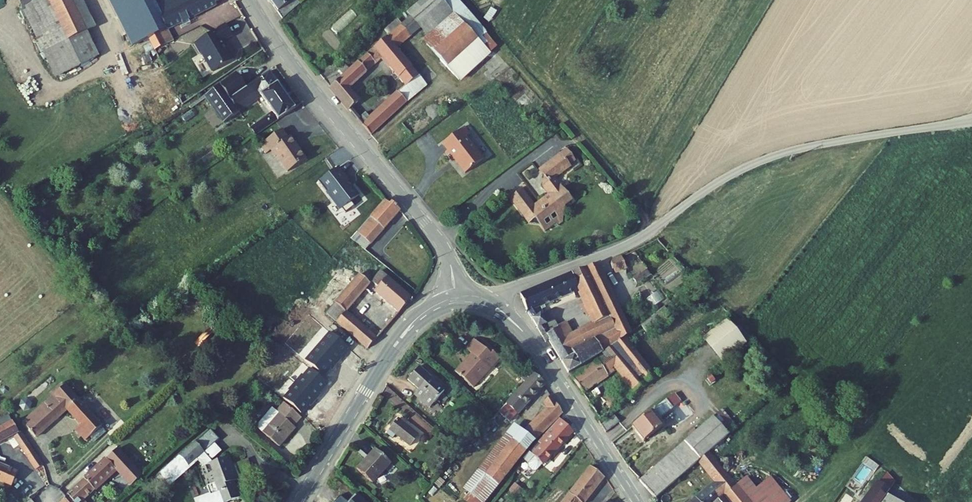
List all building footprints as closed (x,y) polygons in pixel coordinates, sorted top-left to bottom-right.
[(17,0),(56,77),(99,56),(86,31),(95,26),(82,0),(17,0)] [(132,43),(148,36),(155,50),(165,44),(164,40),(160,32),(178,24),(207,10),(210,17),(230,6),(228,0),(184,0),(160,12),(154,0),(112,0),(132,43)] [(160,12),(184,0),(154,0),(160,12)] [(280,11),(296,0),(272,0),(280,11)] [(280,11),(286,19),(303,4),(300,0),(296,0),(280,11)] [(424,27),(451,4),(447,0),(420,0),(408,10),(413,16),(404,24),(414,35),(424,27)] [(425,39),(436,51),(467,23),(451,4),(424,27),(430,35),(425,39)] [(436,51),(456,74),(487,46),(467,23),(436,51)] [(182,32),(178,24),(160,32),(164,40),(182,32)] [(360,120),(373,133),(429,83),(398,49),(414,35),(404,24),(350,70),(332,88),(352,110),(363,100),(351,88),(370,71),(369,69),(385,58),(391,65),(388,67),(394,73),(397,71),(407,83),(368,119),(365,116),(360,120)] [(203,55),(215,74),(236,62),(230,52),(229,52),(227,49),(228,48),(225,43),(234,38),(227,27),(196,47),(202,56),(203,55)] [(326,81),(332,88),(350,70),(345,65),(326,81)] [(231,79),(212,93),(226,114),(259,92),(273,112),(251,128),(256,136),(296,108),(270,72),(240,92),(231,79)] [(528,98),(520,88),(512,95),(520,105),(528,98)] [(283,131),(261,146),(267,155),(272,151),(276,159),(279,157),(289,173),(306,161),(291,138),(289,139),(283,131)] [(471,148),(461,134),(443,147),(459,168),(455,171),(462,180),(484,163),(478,156),(481,154),(474,145),(471,148)] [(575,158),(568,149),(540,171),(544,176),(543,189),(549,196),(536,206),(522,190),(510,200),(530,226),(542,227),(546,233),(557,224),(559,228),(564,224),(557,215),(573,202),(556,180),(572,168),(569,163),(575,158)] [(381,205),(359,230),(353,237),(368,249),(395,217),(397,215),(388,207),(386,209),(381,205)] [(622,256),(611,259),(617,274),(627,270),(622,256)] [(600,266),(595,265),(522,295),(530,313),(549,343),(551,342),(572,374),(606,353),(598,339),(619,327),(594,278),(604,274),(600,266)] [(376,293),(390,278),(383,272),(372,284),(370,287),(376,293)] [(632,333),(604,274),(594,278),(619,327),(598,339),(606,353),(615,346),(628,336),(632,333)] [(352,287),(337,304),(347,312),(370,287),(372,284),(362,275),(358,280),(352,287)] [(346,282),(352,287),(358,280),(353,275),(346,282)] [(390,278),(376,293),(401,314),(414,299),(390,278)] [(337,304),(327,314),(338,323),(347,312),(337,304)] [(650,320),(656,328),(673,315),(667,307),(650,320)] [(373,336),(347,312),(338,323),(369,351),(384,334),(379,330),(373,336)] [(733,318),(703,341),(718,361),(750,336),(740,326),(733,318)] [(650,320),(642,326),(648,334),(656,328),(650,320)] [(572,326),(564,330),(570,341),(578,336),(572,326)] [(605,355),(616,370),(628,385),(612,397),(610,394),(592,405),(602,421),(656,378),(628,342),(631,339),(628,336),(615,346),(615,347),(605,355)] [(754,340),(750,336),(718,361),(723,366),(754,340)] [(464,365),(457,374),(472,387),(486,371),(487,373),(500,358),(489,348),(487,350),(475,340),(466,349),(475,357),(466,367),(464,365)] [(605,355),(598,360),(608,375),(616,370),(605,355)] [(608,375),(598,360),(592,365),(593,367),(575,379),(585,395),(609,376),(608,375)] [(421,366),(409,380),(420,390),(416,395),(431,408),(446,392),(438,385),(440,383),(421,366)] [(536,377),(509,407),(518,415),(545,386),(536,377)] [(49,394),(51,397),(63,385),(61,383),(49,394)] [(102,427),(63,385),(51,397),(22,423),(36,438),(65,411),(79,425),(74,430),(86,442),(90,438),(102,427)] [(550,409),(526,433),(537,443),(565,414),(552,398),(545,403),(550,409)] [(667,401),(634,427),(648,446),(668,430),(662,423),(672,415),(678,422),(682,418),(667,401)] [(268,409),(254,428),(278,446),(291,428),(290,427),(298,416),(280,404),(274,413),(268,409)] [(507,405),(499,414),(511,425),(518,415),(509,407),(507,405)] [(622,421),(617,416),(604,426),(608,433),(622,421)] [(10,440),(15,448),(21,444),(48,485),(50,484),(43,464),(21,433),(20,434),(7,418),(0,422),(0,445),(10,440)] [(718,419),(643,480),(657,499),(732,436),(718,419)] [(542,440),(546,444),(534,457),(536,460),(530,466),(530,470),(534,474),(537,474),(573,432),(561,421),(542,440)] [(390,433),(410,450),(419,439),(400,422),(390,433)] [(102,427),(90,438),(95,443),(107,432),(102,427)] [(217,427),(214,429),(223,440),(226,437),(217,427)] [(535,444),(513,428),(462,496),(470,501),(491,501),(535,444)] [(214,429),(206,437),(215,447),(223,440),(214,429)] [(206,437),(199,443),(209,453),(215,447),(206,437)] [(215,462),(207,454),(209,453),(199,443),(164,475),(174,486),(189,472),(200,469),(198,464),(200,463),(203,467),(202,467),(210,487),(208,487),(211,496),(199,501),(232,501),(243,498),(238,486),(234,487),(232,483),(242,479),(231,457),(215,462)] [(120,448),(69,494),(70,496),(64,501),(85,501),(84,501),(95,490),(118,471),(133,486),(144,475),(120,448)] [(378,451),(360,471),(375,485),(393,464),(378,451)] [(534,457),(530,453),(524,460),(530,466),(536,460),(534,457)] [(714,478),(724,470),(712,455),(702,463),(714,478)] [(14,484),(19,472),(0,464),(0,479),(14,484)] [(606,479),(592,468),(566,501),(589,501),(606,479)] [(748,479),(732,492),(738,500),(754,487),(748,479)] [(773,479),(758,491),(766,501),(791,501),(773,479)] [(716,485),(704,495),(705,497),(717,486),(716,485)] [(726,497),(717,486),(705,497),(708,501),(720,491),(725,497),(726,497)] [(725,497),(729,501),(766,501),(758,491),(754,487),(738,500),(732,492),(726,497),(725,497)] [(84,501),(85,501),(96,501),(99,495),(95,490),(84,501)] [(694,501),(729,501),(725,497),(720,491),(708,501),(705,497),(704,495),(703,494),(694,501)]
